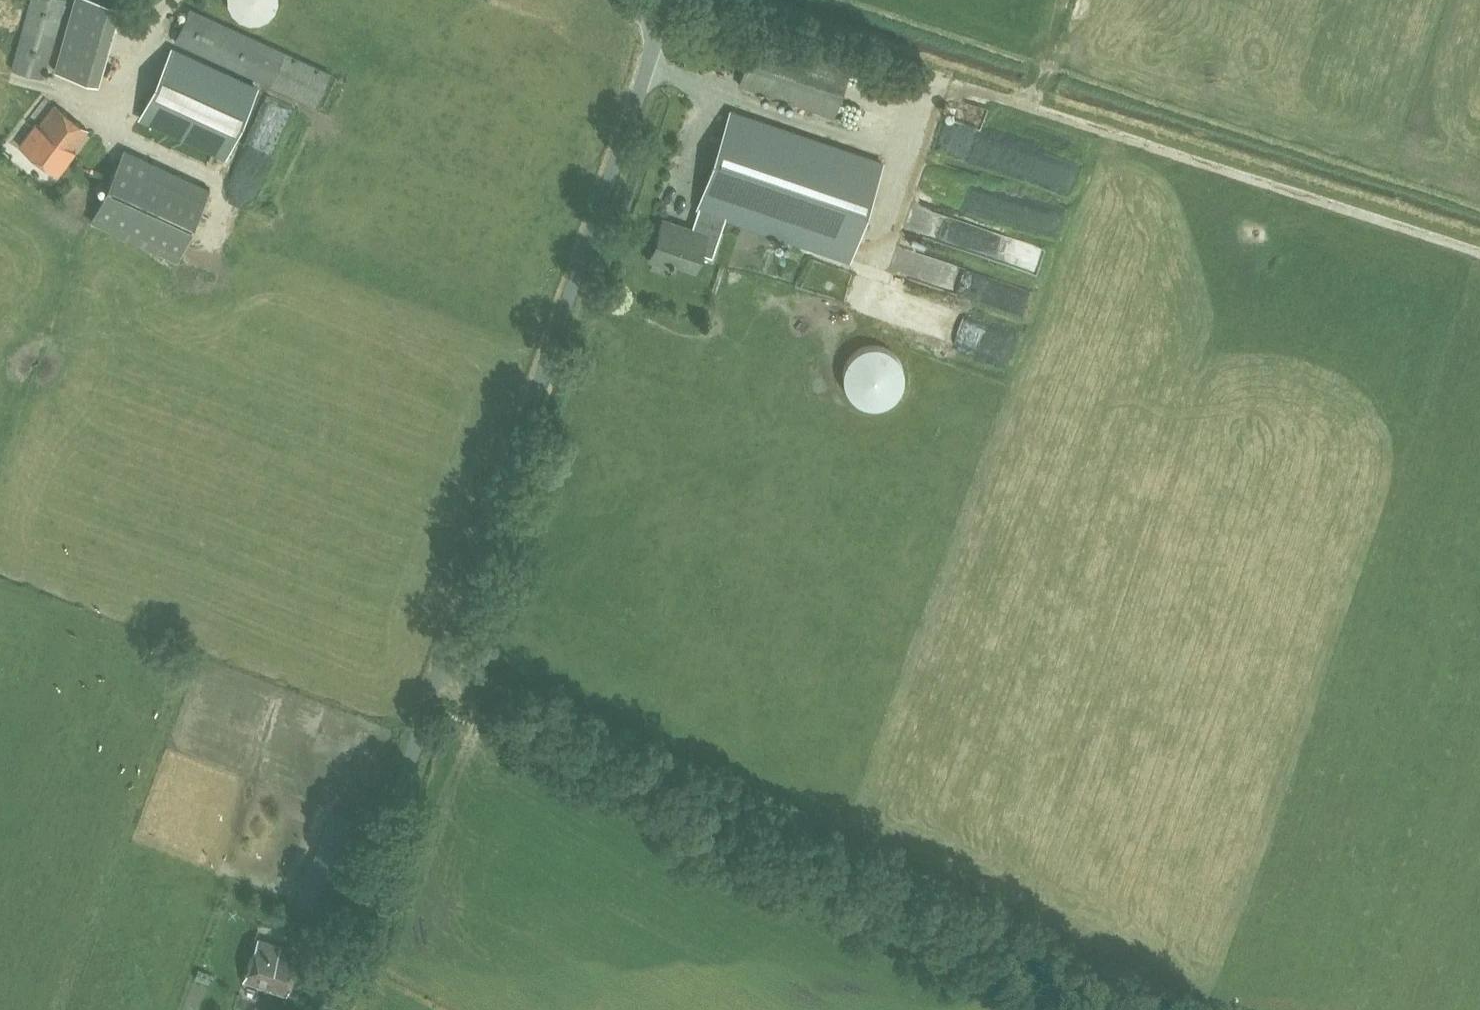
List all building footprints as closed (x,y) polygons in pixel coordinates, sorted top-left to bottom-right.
[(65,0),(31,0),(12,68),(43,76),(65,0)] [(120,4),(106,0),(75,0),(55,70),(98,82),(120,4)] [(229,5),(233,12),(235,12),(236,14),(238,15),(239,16),(241,17),(250,19),(255,19),(259,18),(266,14),(271,7),(273,2),(273,0),(228,0),(229,5)] [(191,8),(176,41),(180,43),(315,105),(330,72),(191,8)] [(740,84),(834,116),(851,65),(757,33),(740,84)] [(171,46),(138,119),(226,159),(259,86),(171,46)] [(88,130),(55,105),(39,126),(35,123),(19,145),(59,174),(76,152),(73,150),(88,130)] [(679,261),(696,267),(703,246),(715,250),(726,217),(850,259),(883,162),(731,111),(698,207),(699,208),(692,229),(663,219),(656,238),(661,240),(654,259),(671,265),(679,261)] [(177,260),(210,189),(124,149),(91,221),(177,260)] [(994,306),(1016,311),(1022,283),(999,279),(994,306)] [(328,913),(363,820),(332,809),(298,902),(328,913)] [(302,951),(258,936),(243,981),(287,996),(302,951)]
